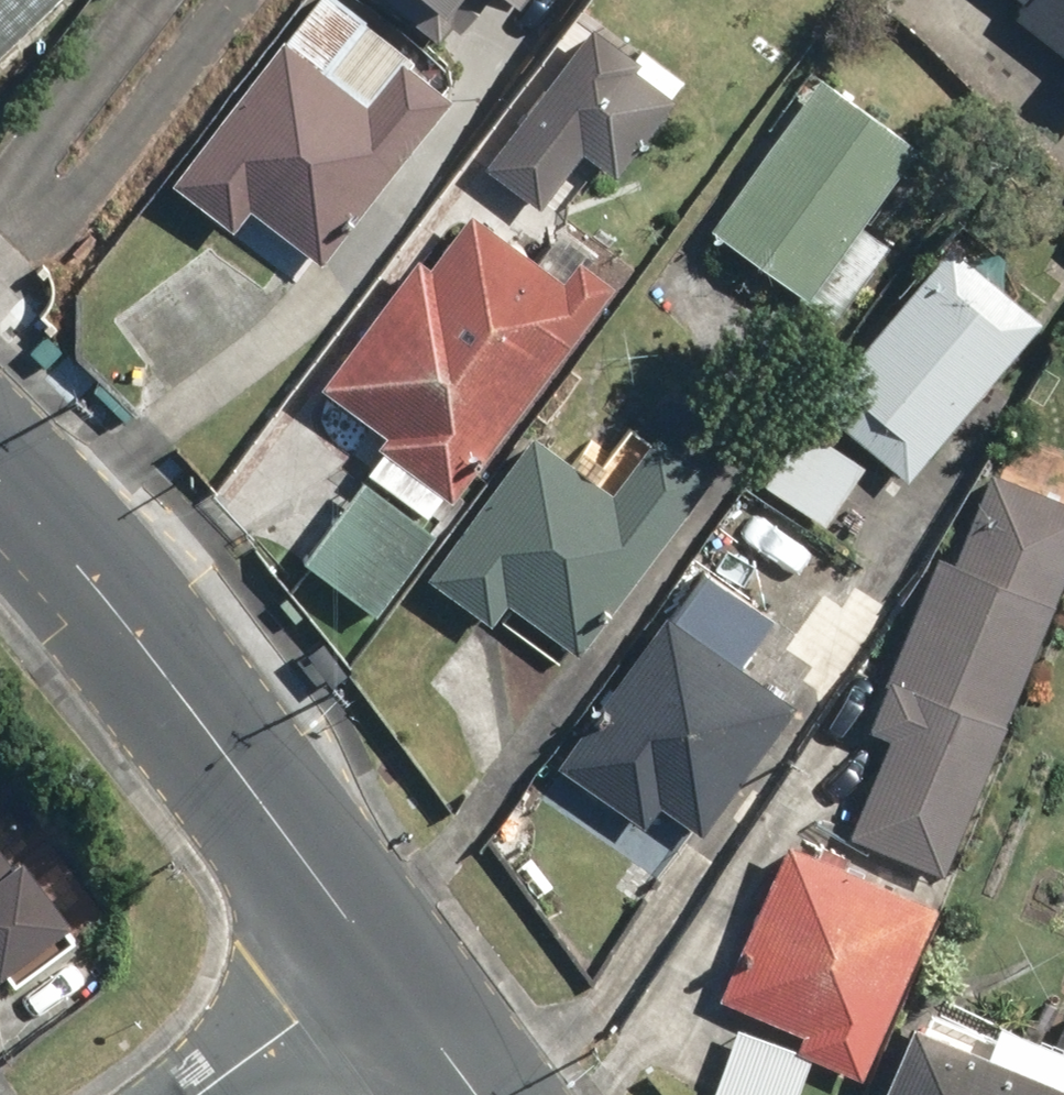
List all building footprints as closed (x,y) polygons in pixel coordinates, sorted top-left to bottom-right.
[(55,0),(0,0),(0,53),(55,0)] [(166,187),(231,236),(247,216),(319,270),(455,92),(334,0),(310,0),(166,187)] [(439,54),(481,0),(369,0),(439,54)] [(508,10),(516,0),(495,0),(508,10)] [(1022,8),(1008,26),(1063,68),(1063,0),(1012,0),(1022,8)] [(586,29),(482,170),(537,211),(577,157),(613,184),(678,96),(586,29)] [(815,78),(705,233),(805,303),(819,283),(845,301),(884,246),(858,228),(914,148),(815,78)] [(357,469),(437,528),(611,292),(571,262),(556,283),(466,217),(428,269),(415,260),(315,394),(378,441),(357,469)] [(810,410),(903,486),(1038,322),(945,246),(810,410)] [(526,439),(419,583),(485,632),(498,613),(571,666),(705,485),(626,428),(585,483),(526,439)] [(943,879),(1063,574),(1063,506),(989,476),(955,562),(935,554),(863,734),(886,743),(847,841),(943,879)] [(356,483),(296,564),(374,622),(434,541),(356,483)] [(661,616),(552,771),(641,834),(658,810),(698,839),(791,708),(661,616)] [(9,992),(76,944),(0,837),(0,980),(9,992)] [(789,1054),(857,1082),(931,909),(780,845),(714,1001),(796,1036),(789,1054)] [(877,1094),(1063,1094),(1063,1070),(915,1007),(877,1094)] [(712,1094),(799,1094),(810,1068),(733,1039),(712,1094)]
